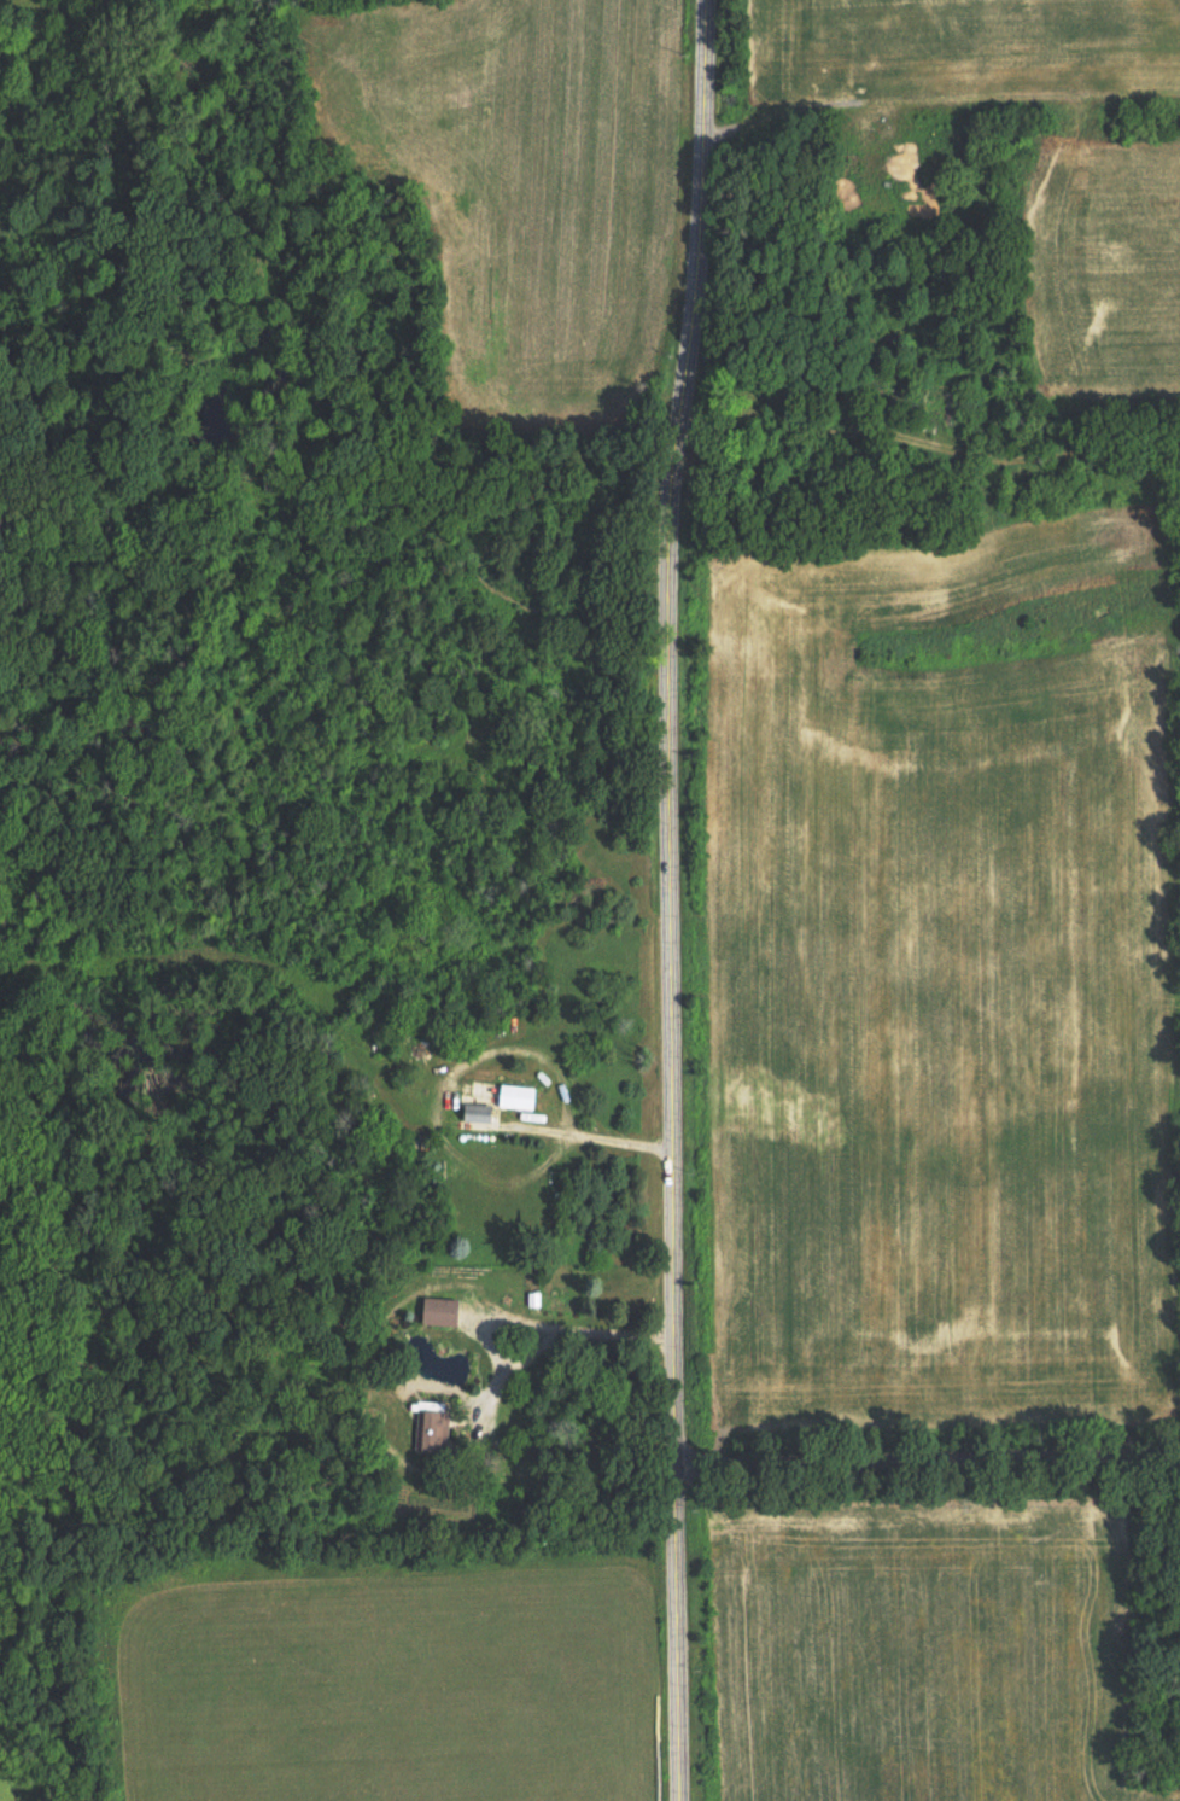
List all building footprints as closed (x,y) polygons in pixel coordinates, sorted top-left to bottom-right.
[(539,1087),(504,1086),(504,1109),(538,1110),(539,1087)] [(466,1121),(496,1126),(498,1116),(488,1114),(489,1109),(469,1105),(466,1121)] [(452,1297),(417,1296),(417,1322),(452,1323),(452,1297)] [(435,1448),(435,1437),(443,1438),(444,1408),(413,1408),(412,1447),(435,1448)]
